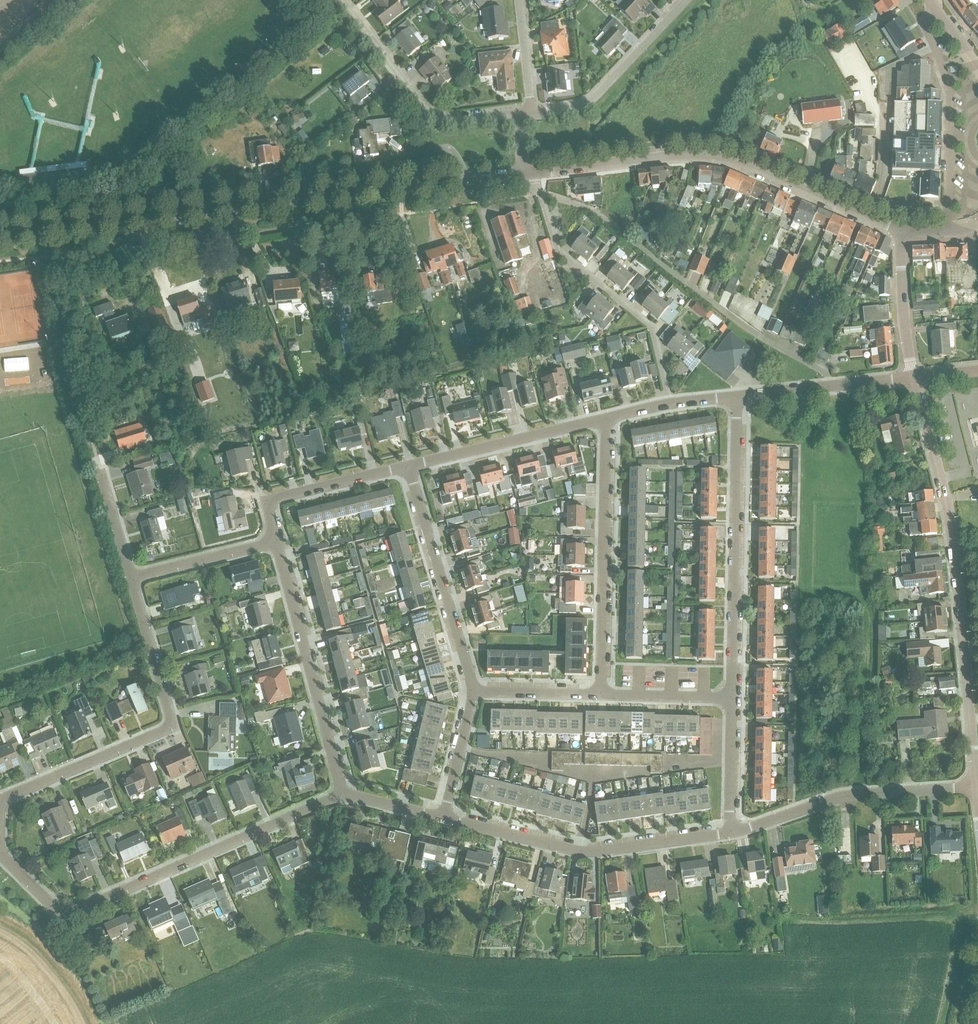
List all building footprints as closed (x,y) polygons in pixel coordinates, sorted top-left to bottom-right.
[(389,0),(373,0),(372,0),(379,9),(374,13),(384,26),(403,11),(394,0),(391,0),(389,1),(389,0)] [(490,0),(473,0),(474,1),(479,8),(490,0)] [(618,8),(632,22),(639,14),(638,13),(641,10),(647,16),(655,7),(647,0),(644,0),(643,1),(642,0),(626,0),(618,8)] [(875,6),(881,16),(899,5),(895,0),(885,0),(881,3),(881,2),(875,6)] [(952,3),(962,17),(972,8),(974,6),(977,3),(977,1),(977,0),(956,0),(952,3)] [(430,1),(427,9),(433,11),(436,4),(430,1)] [(448,3),(443,7),(447,12),(452,8),(448,3)] [(977,24),(977,11),(974,6),(972,8),(962,17),(972,29),(977,24)] [(502,8),(482,10),(484,30),(487,30),(488,39),(508,37),(507,27),(504,27),(503,22),(502,8)] [(865,15),(849,25),(854,33),(870,24),(865,15)] [(627,31),(614,18),(602,31),(605,34),(595,45),(607,56),(624,39),(621,37),(627,31)] [(900,18),(884,27),(885,28),(900,51),(896,54),(900,60),(918,51),(913,43),(915,42),(900,18)] [(407,21),(392,32),(396,38),(394,39),(399,46),(400,45),(408,56),(421,46),(413,35),(417,33),(407,21)] [(558,21),(540,24),(544,55),(556,54),(556,56),(567,55),(566,43),(564,44),(563,32),(559,32),(558,21)] [(829,47),(847,37),(840,25),(822,35),(829,47)] [(326,47),(320,52),(323,57),(330,52),(326,47)] [(511,63),(510,52),(480,55),(482,74),(492,73),(497,74),(499,92),(514,90),(512,71),(510,71),(509,63),(511,63)] [(437,57),(419,71),(426,80),(428,79),(437,90),(453,78),(437,57)] [(897,72),(896,103),(939,104),(940,92),(930,92),(930,66),(926,66),(926,62),(909,62),(909,66),(905,66),(901,68),(901,72),(897,72)] [(579,64),(571,65),(572,72),(580,71),(579,64)] [(567,81),(566,75),(566,73),(569,73),(568,65),(547,67),(548,74),(546,75),(548,94),(566,92),(565,81),(567,81)] [(313,75),(323,76),(324,66),(314,66),(313,75)] [(356,70),(341,82),(344,86),(343,87),(351,97),(355,94),(361,102),(370,94),(364,86),(370,82),(362,72),(359,75),(356,70)] [(800,104),(802,124),(841,120),(839,100),(800,104)] [(889,125),(889,144),(892,145),(892,171),(906,171),(921,172),(939,173),(940,173),(940,170),(940,162),(940,150),(941,150),(941,143),(940,143),(941,136),(941,128),(941,120),(941,113),(942,104),(939,104),(896,103),(891,102),(891,109),(890,109),(889,119),(893,119),(893,125),(889,125)] [(301,110),(295,112),(298,120),(304,118),(301,110)] [(875,126),(875,116),(855,116),(855,125),(875,126)] [(354,127),(358,123),(354,118),(350,122),(354,127)] [(360,140),(355,140),(356,149),(363,149),(364,157),(366,156),(366,157),(373,157),(373,156),(378,156),(376,137),(374,137),(373,134),(379,133),(379,135),(389,134),(389,132),(390,132),(390,137),(400,136),(399,118),(389,119),(366,122),(367,129),(367,131),(359,132),(360,140)] [(767,136),(760,149),(768,153),(767,155),(774,159),(776,154),(777,154),(780,149),(779,149),(781,143),(767,136)] [(293,137),(288,141),(299,155),(304,151),(293,137)] [(269,141),(249,144),(251,164),(257,163),(258,167),(273,164),(273,162),(271,148),(270,148),(269,141)] [(847,170),(847,157),(835,158),(835,167),(828,182),(839,187),(847,170)] [(847,170),(839,187),(851,192),(858,175),(851,172),(852,157),(847,157),(847,170)] [(858,175),(851,192),(869,199),(876,182),(864,178),(865,174),(866,161),(859,161),(859,174),(858,175)] [(710,185),(711,168),(699,167),(698,185),(710,185)] [(667,168),(650,170),(651,185),(651,187),(659,186),(659,183),(662,183),(662,186),(661,191),(665,192),(667,185),(667,183),(669,182),(668,176),(672,176),(672,175),(671,168),(667,168)] [(710,190),(710,192),(705,202),(710,204),(715,191),(715,185),(722,186),(724,170),(711,168),(710,185),(710,190)] [(22,193),(85,185),(83,169),(20,177),(22,193)] [(650,170),(638,172),(639,186),(651,185),(650,170)] [(737,193),(739,189),(743,178),(729,172),(724,185),(732,188),(727,200),(733,203),(737,193)] [(939,173),(921,172),(920,197),(938,198),(938,188),(939,173)] [(579,180),(575,180),(576,195),(595,193),(593,205),(601,206),(603,193),(601,193),(599,177),(593,178),(594,180),(586,181),(585,179),(579,180)] [(743,178),(739,189),(737,193),(745,196),(744,200),(743,199),(739,209),(744,211),(750,197),(755,183),(743,178)] [(750,197),(744,210),(755,215),(761,201),(767,188),(755,183),(750,197)] [(687,187),(679,205),(685,207),(686,204),(689,205),(695,190),(687,187)] [(778,193),(767,188),(761,201),(767,204),(764,213),(769,215),(772,207),(772,206),(778,193)] [(660,191),(656,202),(660,204),(665,192),(661,191),(660,191)] [(778,193),(772,206),(772,207),(784,212),(789,200),(790,198),(778,193)] [(647,241),(651,228),(642,225),(640,231),(638,230),(651,197),(646,195),(636,220),(632,231),(633,231),(631,235),(647,241)] [(789,200),(784,212),(795,217),(800,205),(789,200)] [(732,210),(735,205),(728,202),(726,207),(732,210)] [(800,205),(795,217),(792,222),(809,229),(811,226),(812,222),(818,210),(818,209),(801,202),(800,205)] [(818,210),(812,222),(827,228),(832,216),(818,210)] [(515,240),(519,251),(529,247),(518,213),(504,218),(512,242),(515,240)] [(675,215),(669,228),(678,232),(682,223),(677,221),(678,216),(675,215)] [(632,231),(636,220),(626,216),(622,227),(632,231)] [(832,216),(827,228),(825,231),(837,237),(844,221),(832,216)] [(522,259),(519,251),(515,240),(512,242),(504,218),(491,222),(505,264),(522,259)] [(844,221),(837,237),(835,241),(847,245),(850,239),(855,226),(844,221)] [(580,255),(590,242),(585,238),(589,234),(581,227),(572,238),(577,242),(571,248),(580,255)] [(858,260),(870,232),(861,228),(854,244),(859,246),(854,259),(858,260)] [(870,232),(858,260),(852,273),(859,276),(869,255),(872,256),(874,251),(880,236),(870,232)] [(650,234),(646,245),(650,246),(654,235),(650,234)] [(874,251),(872,256),(868,266),(873,268),(879,254),(887,257),(891,250),(888,248),(891,241),(880,236),(874,251)] [(590,242),(580,255),(588,262),(592,257),(598,262),(609,249),(603,244),(599,241),(594,237),(590,242)] [(548,240),(538,243),(542,257),(552,254),(548,240)] [(966,245),(944,246),(946,268),(946,275),(947,287),(962,286),(960,261),(967,261),(966,245)] [(441,250),(440,250),(446,267),(455,264),(460,277),(465,275),(460,262),(464,261),(462,254),(456,256),(453,246),(447,248),(447,246),(441,249),(441,250)] [(944,246),(932,247),(932,256),(933,260),(933,262),(934,262),(934,276),(946,275),(946,268),(944,246)] [(928,260),(927,257),(932,256),(932,247),(912,248),(912,261),(928,260)] [(446,267),(440,250),(427,255),(427,256),(426,256),(428,262),(424,263),(427,273),(440,269),(445,285),(451,283),(446,267)] [(794,254),(792,257),(782,253),(775,269),(788,275),(797,256),(794,254)] [(614,254),(604,267),(611,272),(606,277),(615,284),(625,271),(631,264),(626,260),(624,262),(621,260),(614,254)] [(695,256),(690,271),(703,277),(709,261),(695,256)] [(676,269),(685,273),(689,264),(680,260),(676,269)] [(976,260),(968,262),(971,270),(977,268),(977,265),(976,260)] [(710,263),(705,276),(713,279),(718,266),(710,263)] [(468,272),(472,283),(482,280),(478,269),(468,272)] [(630,275),(625,271),(615,284),(623,291),(638,273),(634,271),(630,275)] [(322,294),(343,291),(342,282),(335,283),(334,272),(319,274),(321,285),(319,285),(320,290),(321,290),(322,294)] [(391,303),(389,289),(384,290),(382,276),(373,277),(373,272),(363,274),(366,294),(368,301),(375,300),(376,305),(391,303)] [(431,288),(425,272),(415,275),(421,291),(431,288)] [(722,281),(725,276),(718,273),(716,279),(722,281)] [(637,291),(646,280),(640,276),(631,286),(637,291)] [(732,294),(738,279),(731,276),(724,291),(732,294)] [(878,287),(879,296),(889,296),(888,278),(874,278),(874,287),(878,287)] [(504,282),(509,297),(519,294),(514,279),(504,282)] [(292,301),(292,305),(301,304),(299,281),(274,283),(276,302),(292,301)] [(715,294),(720,283),(714,281),(710,292),(715,294)] [(228,289),(223,291),(226,303),(232,301),(233,304),(238,302),(239,305),(242,307),(248,305),(250,301),(244,282),(228,287),(228,289)] [(660,292),(656,288),(650,283),(640,296),(646,301),(642,306),(650,313),(660,300),(656,297),(660,292)] [(668,293),(675,303),(685,296),(677,286),(668,293)] [(267,305),(265,299),(262,288),(255,290),(260,307),(267,305)] [(85,304),(79,290),(73,292),(79,306),(85,304)] [(591,320),(605,302),(597,295),(591,302),(586,297),(577,308),(591,320)] [(196,297),(177,303),(184,326),(203,321),(205,326),(216,322),(211,307),(200,311),(196,297)] [(344,297),(337,298),(338,308),(339,316),(351,315),(350,307),(345,307),(344,297)] [(516,318),(533,312),(528,297),(511,303),(516,318)] [(665,304),(660,300),(650,313),(658,320),(673,302),(669,299),(665,304)] [(822,304),(810,299),(806,309),(818,314),(822,304)] [(549,301),(541,304),(543,309),(551,307),(549,301)] [(132,331),(128,317),(116,321),(112,311),(114,310),(111,302),(93,308),(96,317),(104,314),(107,324),(106,324),(111,338),(132,331)] [(614,309),(605,302),(591,320),(604,330),(613,320),(608,316),(614,309)] [(768,321),(773,310),(762,305),(757,316),(768,321)] [(172,340),(166,324),(160,306),(148,310),(154,328),(162,325),(163,328),(155,331),(160,344),(172,340)] [(276,307),(269,308),(276,324),(278,324),(276,307)] [(877,307),(863,308),(864,323),(888,321),(887,307),(877,308),(877,307)] [(704,309),(699,315),(704,318),(705,317),(708,313),(704,309)] [(777,335),(782,322),(772,318),(766,330),(777,335)] [(529,319),(518,322),(519,327),(531,324),(529,319)] [(721,323),(716,330),(721,334),(726,327),(721,323)] [(935,332),(931,332),(933,357),(949,356),(949,348),(953,348),(954,347),(953,332),(952,331),(956,331),(955,324),(935,325),(935,332)] [(796,331),(784,325),(780,336),(792,341),(796,331)] [(675,354),(690,336),(692,334),(686,330),(684,332),(677,326),(668,337),(672,340),(667,347),(675,354)] [(849,328),(843,328),(844,336),(850,335),(862,334),(861,327),(849,328)] [(876,349),(891,347),(889,329),(869,331),(870,342),(875,341),(876,348),(876,349)] [(796,331),(792,341),(805,346),(809,336),(796,331)] [(645,333),(636,335),(638,341),(646,339),(645,333)] [(714,353),(710,349),(701,361),(726,381),(751,349),(730,333),(714,353)] [(618,336),(606,339),(608,349),(621,346),(618,336)] [(703,347),(690,336),(675,354),(684,361),(689,354),(694,358),(703,347)] [(822,342),(820,348),(825,350),(831,353),(833,347),(828,345),(822,342)] [(300,353),(300,343),(289,344),(290,354),(300,353)] [(582,344),(569,347),(572,360),(585,356),(582,344)] [(892,364),(891,347),(876,349),(876,348),(871,348),(871,357),(872,366),(892,364)] [(821,360),(825,350),(820,348),(815,358),(821,360)] [(564,361),(561,350),(555,351),(557,363),(564,361)] [(827,363),(831,353),(825,350),(821,360),(827,363)] [(851,350),(852,358),(862,357),(861,350),(851,350)] [(631,369),(635,382),(648,379),(644,361),(630,365),(631,369)] [(548,401),(562,397),(560,389),(567,387),(562,369),(550,372),(551,377),(542,379),(548,401)] [(619,376),(613,377),(616,389),(622,388),(623,389),(636,386),(635,382),(631,369),(618,372),(619,376)] [(508,375),(512,391),(517,390),(522,407),(536,404),(531,383),(518,386),(515,373),(508,375)] [(512,391),(508,375),(501,377),(504,389),(492,392),(493,395),(486,397),(490,413),(496,412),(497,413),(511,410),(507,392),(512,391)] [(616,389),(613,377),(580,385),(584,402),(612,395),(611,390),(616,389)] [(209,382),(196,387),(202,404),(215,399),(209,382)] [(329,392),(331,398),(339,395),(337,389),(329,392)] [(382,393),(379,397),(385,401),(388,396),(382,393)] [(449,396),(442,398),(446,415),(453,413),(455,423),(464,421),(464,419),(470,418),(470,420),(479,417),(475,401),(452,406),(449,396)] [(411,412),(416,433),(434,428),(432,419),(438,417),(434,399),(427,401),(429,408),(411,412)] [(384,416),(371,419),(373,427),(375,427),(379,442),(388,440),(387,438),(387,436),(390,435),(390,437),(399,435),(395,418),(403,416),(399,401),(391,403),(393,411),(383,414),(384,416)] [(887,421),(880,423),(882,433),(889,431),(896,457),(912,453),(902,415),(886,419),(887,421)] [(714,418),(701,420),(704,435),(716,433),(714,418)] [(704,435),(701,420),(690,422),(692,437),(704,435)] [(358,428),(334,434),(338,450),(354,446),(354,448),(362,446),(360,436),(366,435),(363,421),(356,423),(358,428)] [(692,437),(690,422),(678,424),(680,439),(692,437)] [(141,424),(114,432),(119,448),(125,446),(127,450),(135,448),(134,444),(146,440),(141,424)] [(680,439),(678,424),(666,426),(669,441),(680,439)] [(286,426),(279,427),(281,438),(288,436),(286,426)] [(669,441),(666,426),(654,428),(657,443),(669,441)] [(654,428),(643,430),(645,445),(657,443),(654,428)] [(305,448),(307,459),(325,455),(319,430),(310,433),(311,436),(303,438),(303,435),(294,437),(297,450),(305,448)] [(645,445),(643,430),(630,432),(633,447),(645,445)] [(263,445),(268,469),(285,464),(282,453),(288,452),(285,440),(263,445)] [(227,454),(232,478),(248,474),(245,461),(253,459),(249,443),(241,445),(242,450),(227,454)] [(576,459),(573,446),(562,448),(567,467),(569,476),(575,475),(575,473),(585,470),(582,458),(576,459)] [(761,447),(760,459),(776,460),(776,447),(761,447)] [(567,467),(562,448),(552,451),(555,464),(550,466),(553,479),(563,477),(561,468),(567,467)] [(170,452),(159,455),(161,463),(167,462),(172,460),(170,452)] [(526,457),(530,476),(536,474),(537,481),(548,479),(545,467),(539,468),(536,455),(526,457)] [(519,474),(513,475),(516,486),(521,485),(522,487),(532,485),(530,476),(526,457),(516,460),(519,474)] [(136,471),(152,466),(150,459),(134,464),(136,471)] [(760,459),(760,471),(775,472),(776,460),(760,459)] [(489,467),(493,485),(499,484),(501,492),(511,490),(508,476),(502,477),(499,464),(489,467)] [(493,485),(489,467),(478,469),(481,482),(476,484),(479,496),(489,493),(487,486),(493,485)] [(630,481),(645,482),(646,469),(631,469),(630,481)] [(896,481),(893,469),(880,473),(882,481),(887,480),(888,483),(896,481)] [(701,482),(716,482),(717,470),(701,470),(701,482)] [(133,489),(136,499),(152,494),(146,471),(127,476),(131,489),(133,489)] [(760,471),(760,483),(775,484),(775,472),(760,471)] [(452,476),(456,494),(462,493),(464,499),(474,497),(471,485),(466,486),(462,473),(452,476)] [(456,494),(452,476),(441,478),(445,492),(439,493),(442,505),(452,503),(451,495),(456,494)] [(645,482),(630,481),(630,494),(645,494),(645,482)] [(716,482),(701,482),(701,494),(716,495),(716,482)] [(775,484),(760,483),(759,495),(775,495),(775,484)] [(586,484),(572,488),(574,495),(574,496),(586,496),(586,484)] [(556,489),(549,491),(551,501),(558,499),(556,489)] [(191,507),(199,505),(195,490),(188,492),(191,507)] [(232,490),(213,495),(215,502),(218,518),(223,517),(226,531),(247,526),(244,515),(238,516),(232,490)] [(379,493),(383,508),(395,505),(391,490),(379,493)] [(915,493),(908,493),(909,505),(916,505),(933,503),(932,491),(915,493)] [(383,508),(379,493),(368,495),(371,510),(383,508)] [(630,494),(630,506),(645,506),(645,494),(630,494)] [(716,495),(701,494),(701,506),(716,506),(716,495)] [(371,510),(368,495),(356,498),(360,513),(371,510)] [(775,495),(759,495),(759,507),(775,507),(775,495)] [(356,498),(344,501),(348,516),(360,513),(356,498)] [(186,505),(184,499),(177,501),(179,507),(186,505)] [(526,499),(518,501),(520,508),(528,506),(526,499)] [(348,516),(344,501),(333,504),(336,519),(348,516)] [(567,519),(585,519),(585,508),(573,508),(573,502),(561,502),(561,513),(567,513),(567,519)] [(909,505),(899,506),(900,513),(911,512),(912,517),(903,518),(904,525),(909,524),(912,524),(935,522),(933,503),(916,505),(909,505)] [(333,504),(321,507),(325,522),(336,519),(333,504)] [(658,514),(658,506),(645,506),(630,506),(630,518),(644,519),(645,514),(658,514)] [(716,506),(701,506),(700,519),(716,519),(716,506)] [(325,522),(321,507),(309,510),(313,524),(325,522)] [(775,507),(759,507),(759,519),(774,520),(775,507)] [(141,524),(148,546),(163,542),(156,519),(164,517),(161,509),(148,512),(150,521),(141,524)] [(313,524),(309,510),(297,512),(301,527),(313,524)] [(478,512),(470,514),(471,520),(479,518),(478,512)] [(463,523),(462,517),(446,521),(447,526),(463,523)] [(644,519),(630,518),(629,531),(644,531),(644,519)] [(487,519),(476,521),(477,527),(488,523),(487,519)] [(585,519),(567,519),(567,524),(561,524),(560,535),(572,535),(573,529),(585,530),(585,519)] [(912,524),(909,524),(910,536),(922,535),(937,534),(935,522),(912,524)] [(476,539),(473,528),(471,529),(469,523),(458,527),(459,532),(450,535),(453,545),(470,540),(476,539)] [(883,527),(873,528),(873,533),(874,539),(881,539),(880,533),(883,532),(883,527)] [(313,528),(306,530),(310,546),(317,544),(313,528)] [(518,528),(509,529),(509,537),(519,537),(518,528)] [(531,528),(523,528),(523,537),(531,537),(531,528)] [(700,529),(700,541),(715,542),(715,529),(700,529)] [(759,542),(774,542),(774,530),(759,530),(759,542)] [(644,531),(629,531),(629,543),(644,543),(644,531)] [(393,550),(408,546),(404,533),(389,538),(393,550)] [(476,539),(470,540),(453,545),(456,555),(465,553),(467,558),(480,554),(476,539)] [(584,557),(584,546),(572,546),(572,540),(560,540),(560,556),(584,557)] [(715,542),(700,541),(700,553),(715,554),(715,542)] [(774,542),(759,542),(758,554),(774,554),(774,542)] [(629,543),(629,555),(644,555),(644,543),(629,543)] [(412,558),(408,546),(393,550),(397,563),(412,558)] [(915,559),(939,557),(938,547),(914,549),(915,559)] [(310,570),(325,566),(322,553),(307,557),(310,570)] [(700,553),(700,565),(715,565),(715,554),(700,553)] [(758,554),(758,566),(774,566),(774,554),(758,554)] [(644,555),(629,555),(629,568),(643,568),(644,555)] [(584,557),(560,556),(560,573),(572,573),(572,567),(584,567),(584,557)] [(397,563),(389,565),(393,577),(400,575),(415,570),(412,558),(397,563)] [(464,581),(480,576),(479,571),(483,570),(480,559),(468,563),(470,568),(461,571),(464,581)] [(915,565),(902,566),(903,576),(910,576),(927,574),(941,573),(940,559),(914,562),(915,565)] [(251,592),(263,589),(256,563),(230,570),(234,584),(242,582),(243,585),(249,584),(251,592)] [(715,565),(700,565),(699,577),(715,577),(715,565)] [(325,566),(310,570),(314,582),(328,578),(325,566)] [(774,566),(758,566),(758,578),(773,579),(774,566)] [(796,576),(796,566),(786,566),(786,575),(791,575),(791,576),(796,576)] [(419,583),(415,570),(400,575),(404,587),(419,583)] [(628,572),(628,585),(643,585),(643,572),(628,572)] [(910,576),(903,576),(904,588),(911,587),(922,586),(922,594),(928,593),(928,594),(943,593),(941,573),(927,574),(910,576)] [(482,582),(480,576),(464,581),(467,591),(476,589),(477,594),(489,591),(486,581),(482,582)] [(559,594),(583,594),(584,584),(572,583),(572,578),(560,577),(559,594)] [(699,577),(699,589),(714,589),(715,577),(699,577)] [(328,578),(314,582),(317,594),(332,590),(328,578)] [(422,595),(419,583),(404,587),(407,599),(422,595)] [(190,585),(162,593),(165,604),(174,602),(175,608),(194,602),(192,596),(198,594),(196,584),(190,586),(190,585)] [(643,585),(628,585),(628,597),(643,597),(643,585)] [(758,600),(773,600),(780,601),(781,589),(773,588),(758,588),(758,600)] [(714,589),(699,589),(699,601),(714,602),(714,589)] [(335,603),(332,590),(317,594),(320,607),(335,603)] [(583,594),(559,594),(559,600),(555,600),(555,610),(559,610),(559,613),(576,614),(576,605),(583,605),(583,594)] [(407,599),(410,606),(399,610),(401,615),(411,612),(426,607),(422,595),(407,599)] [(474,617),(491,612),(488,602),(492,601),(490,595),(479,599),(480,604),(471,607),(474,617)] [(524,595),(516,597),(518,604),(526,602),(524,595)] [(628,597),(627,609),(643,609),(643,597),(628,597)] [(255,599),(239,603),(241,609),(248,607),(254,629),(272,624),(267,602),(256,605),(255,599)] [(362,599),(352,602),(355,610),(364,608),(362,599)] [(758,600),(757,612),(773,613),(773,600),(758,600)] [(335,603),(320,607),(323,619),(338,615),(335,603)] [(946,614),(945,613),(944,608),(933,609),(932,603),(916,605),(917,617),(924,616),(925,622),(947,620),(946,614)] [(226,608),(228,615),(239,611),(237,605),(226,608)] [(380,607),(374,609),(377,617),(378,622),(385,620),(382,615),(380,607)] [(643,609),(627,609),(627,621),(642,622),(643,609)] [(427,611),(410,617),(397,620),(399,627),(408,625),(407,623),(411,622),(413,628),(431,623),(427,611)] [(491,612),(474,617),(477,627),(486,624),(488,630),(500,627),(498,621),(494,622),(491,612)] [(699,612),(699,624),(714,624),(714,612),(699,612)] [(757,612),(757,624),(772,624),(773,613),(757,612)] [(341,628),(338,615),(323,619),(327,632),(341,628)] [(176,631),(173,632),(175,641),(177,640),(181,655),(198,650),(192,627),(195,626),(193,619),(174,624),(176,631)] [(588,620),(570,620),(569,634),(584,634),(584,629),(588,629),(588,620)] [(947,632),(946,627),(947,626),(947,620),(925,622),(925,628),(919,629),(920,640),(935,639),(934,633),(947,632)] [(627,621),(627,634),(642,634),(642,622),(627,621)] [(434,635),(431,623),(413,628),(417,640),(434,635)] [(699,624),(698,636),(714,636),(714,624),(699,624)] [(772,624),(757,624),(757,636),(772,636),(772,624)] [(355,628),(351,629),(352,634),(356,633),(357,637),(365,635),(362,626),(355,628)] [(338,638),(329,640),(330,646),(333,658),(350,653),(348,647),(357,644),(359,644),(357,637),(356,633),(352,634),(351,629),(339,632),(337,633),(338,638)] [(584,634),(569,634),(569,648),(579,648),(584,648),(584,642),(587,642),(587,634),(584,634)] [(642,634),(627,634),(627,646),(642,646),(642,634)] [(434,635),(417,640),(420,651),(438,646),(434,635)] [(283,665),(281,657),(275,636),(252,642),(260,671),(274,667),(283,665)] [(714,636),(698,636),(698,648),(713,648),(714,636)] [(757,636),(757,648),(772,648),(772,636),(757,636)] [(917,644),(905,645),(907,658),(918,657),(919,667),(927,666),(941,665),(939,649),(929,650),(929,643),(917,644)] [(438,646),(420,651),(424,663),(425,669),(443,663),(441,658),(438,646)] [(642,646),(627,646),(626,659),(642,659),(642,646)] [(579,648),(569,648),(569,661),(579,661),(584,661),(584,656),(587,656),(587,648),(584,648),(579,648)] [(713,648),(698,648),(698,660),(713,660),(713,648)] [(772,648),(757,648),(757,661),(772,661),(772,648)] [(787,650),(779,650),(779,659),(787,659),(787,650)] [(500,674),(501,671),(501,652),(487,651),(487,671),(493,671),(493,674),(500,674)] [(506,674),(514,674),(514,671),(515,652),(501,652),(501,671),(507,671),(506,674)] [(528,671),(528,652),(515,652),(514,671),(520,671),(520,674),(528,674),(528,671)] [(534,675),(542,675),(542,653),(528,652),(528,671),(534,672),(534,675)] [(350,653),(333,658),(336,669),(362,663),(361,658),(352,660),(350,653)] [(579,661),(569,661),(568,675),(583,676),(583,670),(587,670),(587,662),(584,661),(579,661)] [(363,668),(362,663),(336,669),(340,681),(356,677),(355,670),(363,668)] [(425,669),(418,671),(420,677),(423,688),(448,681),(444,669),(443,663),(425,669)] [(185,676),(192,698),(210,693),(204,671),(206,670),(204,664),(193,667),(195,674),(185,676)] [(888,667),(880,671),(883,678),(891,674),(888,667)] [(756,683),(772,683),(772,671),(756,670),(756,683)] [(291,695),(286,676),(273,680),(271,672),(255,676),(258,685),(262,683),(268,704),(286,699),(286,696),(291,695)] [(365,675),(356,677),(340,681),(343,693),(352,691),(353,696),(367,692),(366,687),(368,687),(365,675)] [(401,678),(406,691),(412,690),(408,676),(401,678)] [(930,686),(939,686),(939,690),(954,688),(953,676),(939,678),(915,679),(916,689),(930,688),(930,686)] [(248,679),(240,681),(242,688),(250,686),(248,679)] [(390,680),(383,682),(385,688),(392,686),(390,680)] [(448,681),(423,688),(425,693),(432,691),(434,698),(436,697),(438,703),(441,702),(453,698),(451,693),(448,681)] [(772,683),(756,683),(756,695),(771,695),(772,683)] [(148,710),(137,684),(126,689),(131,699),(117,705),(116,703),(105,708),(112,723),(123,718),(122,716),(132,711),(132,710),(135,709),(137,715),(148,710)] [(367,692),(353,696),(355,703),(345,705),(349,719),(366,715),(362,701),(369,699),(367,692)] [(756,695),(756,707),(778,707),(778,702),(771,702),(771,695),(756,695)] [(934,712),(924,712),(925,720),(897,723),(898,740),(927,738),(927,740),(947,738),(945,711),(943,711),(942,697),(933,698),(934,712)] [(92,714),(85,698),(74,702),(79,713),(67,718),(77,741),(92,734),(84,717),(92,714)] [(424,715),(445,720),(448,708),(424,702),(423,707),(426,707),(424,714),(424,715)] [(220,718),(210,718),(209,740),(212,740),(212,752),(228,753),(228,752),(228,734),(236,734),(237,704),(220,704),(220,718)] [(3,732),(11,729),(12,730),(17,727),(14,721),(8,707),(5,709),(9,720),(0,724),(0,725),(3,732)] [(778,707),(756,707),(756,719),(771,719),(771,712),(777,712),(778,707)] [(274,719),(282,746),(303,741),(296,713),(283,716),(281,709),(266,713),(265,711),(255,714),(257,723),(274,719)] [(50,710),(42,712),(44,720),(52,718),(50,710)] [(502,732),(502,711),(491,711),(490,734),(495,734),(495,731),(502,732)] [(502,732),(502,734),(506,734),(506,732),(513,732),(514,732),(514,711),(502,711),(502,732)] [(514,732),(513,732),(513,735),(517,735),(518,732),(525,732),(525,711),(514,711),(514,732)] [(525,732),(525,735),(529,735),(529,732),(536,733),(537,714),(537,711),(525,711),(525,732)] [(597,734),(597,713),(586,712),(585,736),(589,736),(589,734),(596,734),(597,734)] [(366,715),(349,719),(353,733),(362,731),(364,737),(377,733),(376,727),(372,713),(366,715)] [(597,734),(596,734),(596,737),(601,737),(601,734),(608,734),(609,713),(597,713),(597,734)] [(608,734),(608,737),(612,737),(612,734),(619,734),(620,734),(620,713),(609,713),(608,734)] [(620,734),(619,734),(619,737),(623,737),(623,734),(631,734),(631,713),(620,713),(620,734)] [(631,734),(631,737),(635,737),(635,734),(642,735),(643,714),(631,713),(631,734)] [(424,715),(424,714),(422,714),(421,717),(423,718),(422,725),(442,730),(445,720),(424,715)] [(536,733),(536,737),(540,737),(540,735),(548,735),(548,714),(537,714),(536,733)] [(548,735),(548,737),(552,738),(552,735),(559,735),(559,714),(548,714),(548,735)] [(559,714),(559,735),(559,738),(563,738),(563,735),(570,735),(571,735),(571,714),(559,714)] [(571,735),(570,735),(570,738),(575,738),(575,735),(582,736),(582,715),(571,714),(571,735)] [(642,735),(642,738),(646,738),(646,735),(654,735),(655,716),(654,716),(654,714),(643,714),(642,735)] [(654,735),(654,740),(658,740),(658,737),(665,737),(666,716),(655,716),(654,735)] [(665,737),(665,740),(669,740),(669,737),(677,737),(677,716),(666,716),(665,737)] [(677,737),(677,740),(680,740),(680,737),(688,738),(689,717),(677,716),(677,737)] [(688,738),(688,740),(691,740),(692,738),(700,738),(700,736),(700,730),(700,724),(700,718),(700,717),(689,717),(688,738)] [(422,725),(419,724),(418,729),(421,729),(419,736),(439,741),(442,730),(422,725)] [(403,726),(402,732),(410,734),(412,728),(403,726)] [(11,729),(3,732),(9,746),(0,749),(1,751),(0,752),(0,770),(1,773),(20,765),(13,750),(19,748),(12,730),(11,729)] [(756,729),(755,742),(771,742),(771,730),(756,729)] [(53,730),(31,740),(24,743),(31,760),(45,754),(44,751),(60,744),(53,730)] [(377,733),(364,737),(365,742),(355,745),(359,759),(376,755),(373,741),(379,739),(377,733)] [(419,736),(417,735),(415,740),(418,740),(416,747),(416,748),(437,753),(439,741),(419,736)] [(755,742),(755,754),(770,754),(771,742),(755,742)] [(416,748),(416,747),(414,747),(413,751),(415,751),(414,759),(434,764),(437,753),(416,748)] [(187,748),(163,759),(171,779),(195,769),(187,748)] [(770,754),(755,754),(755,766),(770,766),(770,754)] [(376,755),(359,759),(363,773),(380,769),(376,755)] [(471,756),(469,763),(477,765),(479,758),(471,756)] [(298,757),(277,762),(279,768),(284,767),(287,781),(295,779),(297,787),(297,788),(299,788),(301,794),(316,790),(314,784),(310,767),(300,769),(299,763),(300,763),(298,757)] [(414,759),(411,758),(410,762),(413,763),(411,770),(417,771),(429,774),(431,775),(434,764),(414,759)] [(136,774),(122,780),(129,797),(143,791),(144,792),(158,786),(149,765),(135,771),(136,774)] [(755,766),(755,778),(770,778),(770,766),(755,766)] [(408,783),(411,770),(404,768),(401,781),(408,783)] [(417,771),(411,770),(408,783),(414,784),(416,778),(417,771)] [(429,774),(417,771),(416,778),(428,781),(429,774)] [(201,772),(195,774),(199,784),(205,782),(201,772)] [(470,797),(482,800),(487,780),(488,777),(483,776),(484,774),(476,772),(470,797)] [(257,791),(249,774),(243,777),(245,781),(230,787),(240,811),(256,805),(251,793),(257,791)] [(569,779),(558,776),(557,783),(567,785),(569,779)] [(428,781),(416,778),(414,784),(426,787),(428,781)] [(755,778),(755,790),(770,790),(770,778),(755,778)] [(487,780),(482,800),(493,803),(498,783),(498,780),(494,779),(494,781),(487,780)] [(498,783),(493,803),(504,806),(509,785),(508,785),(509,783),(505,782),(505,784),(498,783)] [(88,790),(80,794),(87,810),(107,801),(110,809),(117,806),(107,784),(89,792),(88,790)] [(509,785),(504,806),(515,808),(520,788),(520,785),(516,784),(516,787),(509,785)] [(527,790),(520,788),(515,808),(526,811),(531,791),(532,788),(527,787),(527,790)] [(697,791),(699,812),(711,810),(708,787),(704,787),(704,790),(697,791)] [(699,812),(697,791),(696,789),(692,789),(693,792),(685,793),(688,814),(699,812)] [(158,798),(155,800),(156,804),(160,802),(160,803),(167,800),(163,790),(156,793),(158,798)] [(210,799),(198,804),(202,815),(207,813),(212,824),(226,818),(213,790),(207,793),(210,799)] [(531,791),(526,811),(536,814),(537,814),(541,795),(542,795),(543,791),(538,790),(538,793),(531,791)] [(681,793),(674,795),(677,815),(688,814),(685,793),(685,790),(681,791),(681,793)] [(770,790),(755,790),(754,802),(770,802),(770,790)] [(658,795),(651,796),(654,816),(665,815),(663,796),(662,791),(658,792),(658,795)] [(677,815),(674,795),(674,792),(670,792),(670,795),(663,796),(665,815),(666,817),(677,815)] [(647,796),(640,797),(643,818),(654,816),(651,796),(651,793),(647,793),(647,796)] [(537,814),(536,814),(536,815),(547,818),(553,798),(553,795),(550,794),(549,797),(542,795),(541,795),(537,814)] [(640,797),(640,794),(635,795),(636,798),(629,799),(632,820),(643,818),(640,797)] [(624,799),(617,800),(620,821),(632,820),(629,799),(628,799),(628,796),(624,797),(624,799)] [(560,800),(553,798),(547,818),(558,821),(564,801),(564,798),(560,797),(560,800)] [(613,801),(606,802),(609,823),(620,821),(617,800),(617,798),(613,798),(613,801)] [(606,802),(606,799),(602,800),(602,803),(594,804),(597,825),(609,823),(606,802)] [(61,808),(42,815),(49,832),(44,834),(48,845),(73,834),(68,823),(75,821),(66,800),(59,803),(61,808)] [(564,801),(558,821),(570,824),(575,803),(576,801),(572,800),(571,803),(564,801)] [(575,803),(570,824),(581,827),(587,804),(583,803),(582,805),(575,803)] [(190,829),(181,809),(175,812),(177,818),(156,828),(164,845),(185,836),(184,832),(190,829)] [(351,825),(347,840),(371,846),(372,842),(378,844),(376,853),(384,855),(385,852),(395,854),(393,861),(404,863),(411,836),(395,832),(395,835),(389,833),(389,835),(381,834),(382,829),(368,825),(367,829),(351,825)] [(914,827),(891,828),(892,845),(914,844),(914,847),(921,846),(921,833),(914,834),(914,827)] [(950,852),(962,852),(962,833),(951,833),(951,832),(946,833),(940,834),(940,827),(930,828),(930,834),(930,855),(950,854),(950,852)] [(117,845),(113,836),(106,839),(113,855),(120,853),(124,863),(149,852),(142,834),(117,845)] [(871,857),(871,872),(885,872),(885,871),(885,865),(884,856),(878,856),(877,835),(868,836),(868,838),(859,838),(860,858),(871,857)] [(422,859),(445,865),(444,868),(445,870),(449,871),(451,870),(452,870),(458,846),(449,844),(449,845),(421,838),(414,866),(420,868),(422,859)] [(82,857),(70,862),(79,882),(95,875),(89,862),(96,859),(87,839),(77,843),(79,846),(78,847),(82,857)] [(292,871),(292,869),(293,870),(310,862),(301,841),(294,843),(273,852),(282,873),(284,874),(292,871)] [(786,858),(773,860),(775,878),(778,893),(787,892),(785,876),(784,868),(816,864),(812,842),(798,844),(798,847),(785,849),(786,858)] [(459,851),(454,874),(463,876),(464,869),(487,875),(485,884),(491,885),(495,869),(489,867),(492,856),(484,854),(484,857),(476,855),(477,852),(469,850),(468,853),(459,851)] [(757,880),(756,872),(765,871),(762,853),(746,855),(748,868),(741,869),(743,883),(757,880)] [(852,864),(851,856),(838,856),(838,865),(852,864)] [(921,856),(913,856),(913,864),(921,864),(921,856)] [(735,874),(733,858),(719,860),(720,869),(714,870),(717,894),(725,893),(722,876),(735,874)] [(523,897),(531,899),(535,884),(527,882),(531,866),(506,860),(501,882),(517,886),(516,889),(525,891),(523,897)] [(253,861),(229,871),(236,885),(236,887),(237,887),(247,882),(249,887),(250,889),(262,883),(261,882),(268,879),(262,867),(257,870),(253,861)] [(708,876),(706,862),(680,865),(682,880),(708,876)] [(667,891),(668,901),(677,899),(674,881),(666,882),(663,867),(645,870),(649,894),(667,891)] [(535,884),(532,893),(537,894),(549,897),(549,896),(548,896),(549,892),(556,893),(555,899),(556,899),(556,900),(557,902),(559,904),(560,905),(562,905),(563,905),(565,881),(560,880),(562,873),(546,869),(545,870),(539,868),(535,884)] [(622,904),(628,903),(629,911),(639,909),(638,899),(635,900),(633,887),(627,888),(625,873),(606,875),(610,902),(622,901),(622,904)] [(593,878),(579,876),(578,876),(568,875),(566,899),(593,902),(594,893),(591,892),(593,878)] [(217,900),(224,915),(233,912),(222,887),(213,890),(209,880),(184,891),(193,911),(217,900)] [(236,885),(231,887),(234,894),(240,892),(237,887),(236,887),(236,885)] [(826,895),(816,896),(817,908),(827,907),(826,895)] [(158,907),(144,913),(152,930),(172,921),(175,928),(188,922),(181,906),(177,908),(170,911),(165,899),(156,903),(158,907)] [(218,905),(198,910),(199,916),(220,911),(218,905)] [(601,918),(600,907),(592,907),(592,919),(601,918)] [(383,908),(382,915),(392,917),(393,910),(383,908)] [(494,908),(490,915),(494,918),(498,912),(494,908)] [(231,916),(235,931),(247,927),(243,913),(231,916)] [(105,926),(94,931),(98,940),(108,935),(110,938),(115,936),(116,938),(122,936),(124,940),(137,934),(128,915),(123,918),(104,926),(105,926)] [(190,928),(179,933),(185,945),(195,940),(190,928)] [(80,938),(73,941),(76,949),(84,945),(80,938)] [(781,939),(773,939),(774,950),(781,949),(781,939)]
